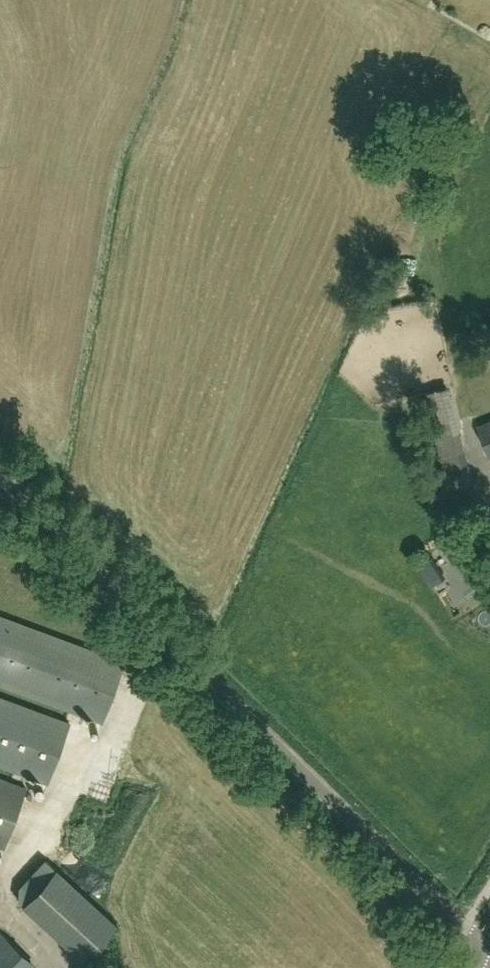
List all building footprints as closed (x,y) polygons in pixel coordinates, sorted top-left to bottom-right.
[(426,394),(450,489),(474,483),(450,388),(426,394)] [(479,427),(489,453),(489,422),(479,427)] [(0,617),(0,685),(101,723),(124,663),(0,617)] [(47,784),(69,724),(0,698),(0,766),(47,784)] [(26,789),(0,779),(0,848),(3,849),(26,789)] [(23,906),(83,961),(87,957),(116,925),(98,909),(56,870),(45,860),(19,888),(19,902),(23,906)] [(28,958),(0,933),(0,967),(19,967),(28,958)]
